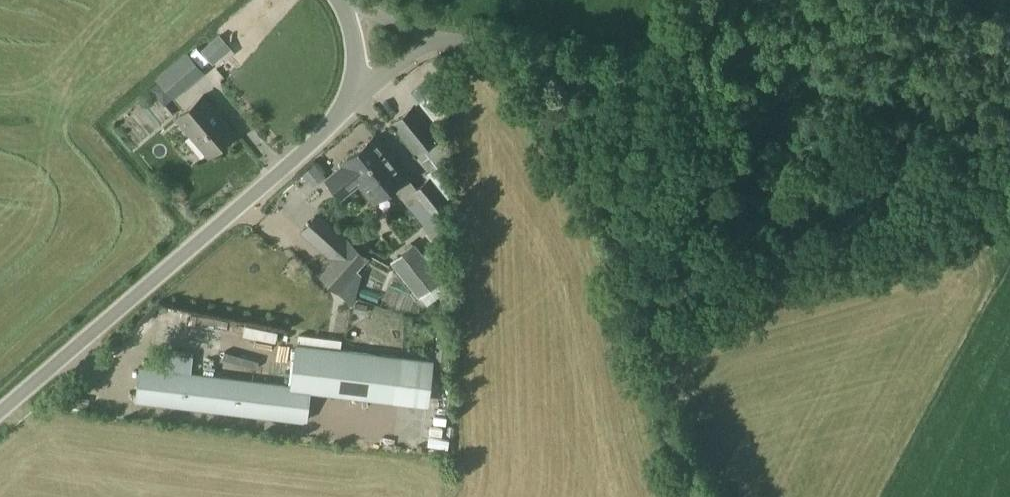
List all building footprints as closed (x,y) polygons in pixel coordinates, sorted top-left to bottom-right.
[(201,50),(211,62),(230,47),(219,34),(201,50)] [(187,51),(157,78),(172,97),(203,70),(187,51)] [(209,154),(234,133),(203,95),(177,117),(209,154)] [(414,104),(391,122),(418,155),(440,137),(414,104)] [(358,182),(390,155),(375,135),(342,162),(344,164),(327,178),(341,196),(358,182)] [(390,155),(358,182),(373,200),(391,186),(409,207),(417,200),(428,215),(449,199),(449,191),(432,168),(423,174),(426,178),(416,187),(406,174),(390,155)] [(294,171),(301,184),(318,175),(311,162),(294,171)] [(368,257),(316,211),(298,232),(327,257),(316,271),(336,292),(339,289),(353,302),(362,273),(358,269),(368,257)] [(389,259),(395,267),(417,296),(418,295),(426,305),(449,287),(428,260),(439,252),(433,244),(422,253),(413,241),(389,259)] [(295,332),(288,384),(139,366),(135,401),(301,421),(306,418),(310,391),(427,406),(433,359),(341,347),(342,338),(295,332)] [(380,448),(413,450),(414,439),(380,437),(380,448)]
